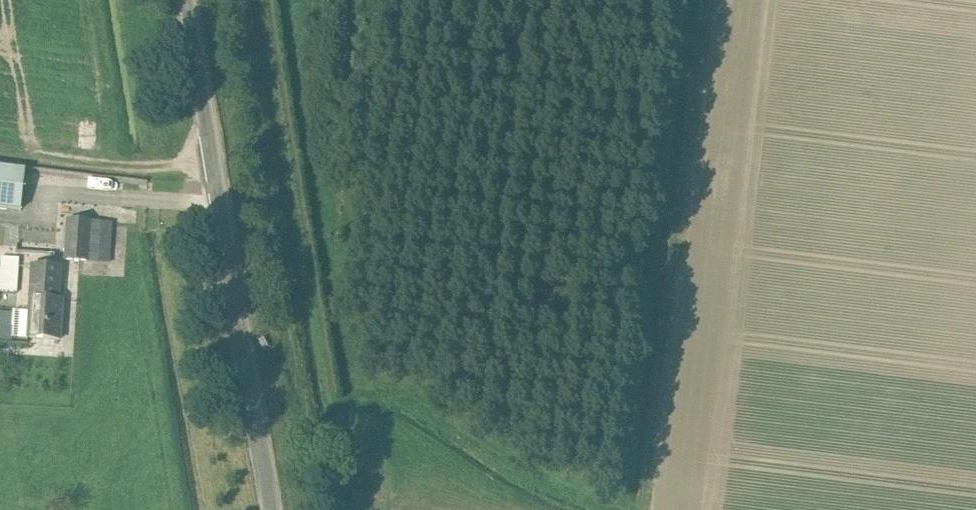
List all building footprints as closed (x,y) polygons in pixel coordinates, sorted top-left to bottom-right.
[(25,170),(0,167),(0,208),(21,210),(25,170)] [(109,262),(111,223),(67,220),(64,259),(109,262)] [(17,273),(17,259),(0,258),(0,259),(0,293),(15,294),(17,273)] [(25,337),(60,340),(63,299),(60,299),(51,298),(53,266),(30,264),(28,297),(27,317),(25,337)]
